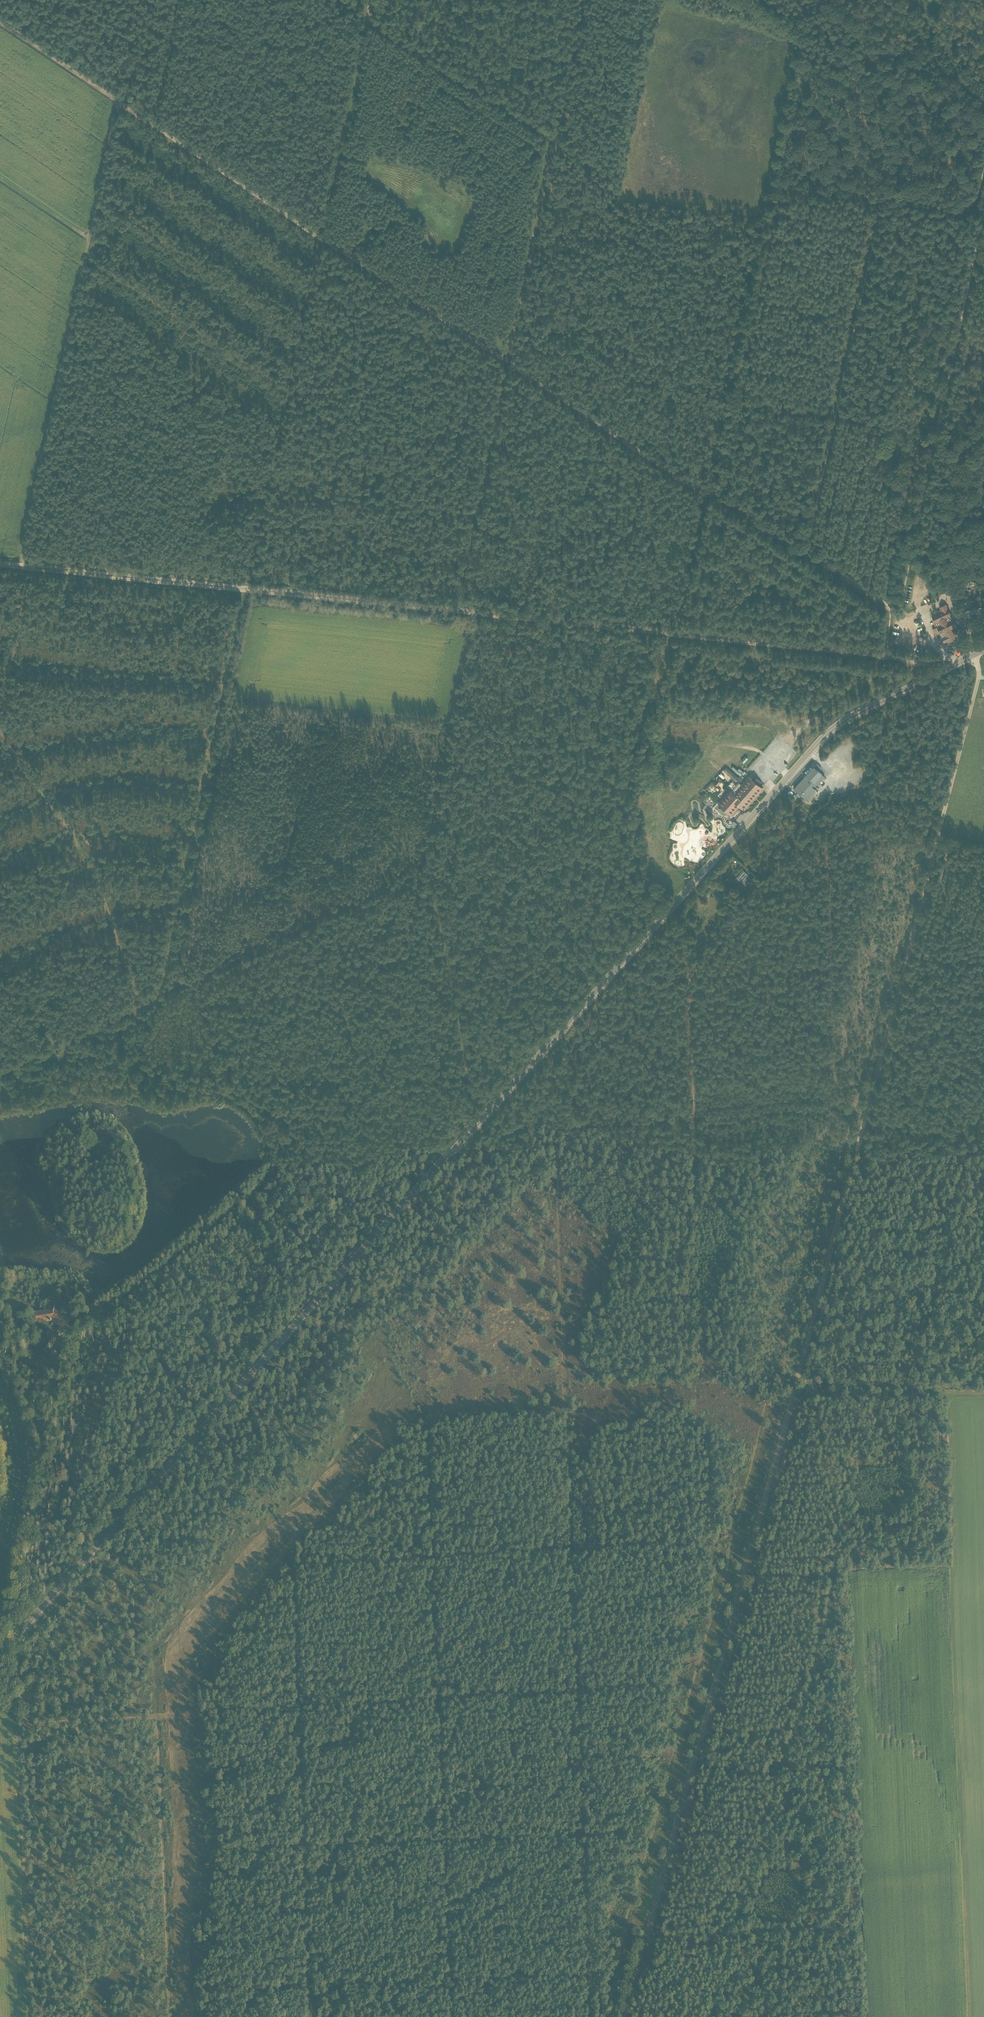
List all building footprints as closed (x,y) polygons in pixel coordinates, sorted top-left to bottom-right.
[(944,632),(946,637),(954,633),(952,628),(956,626),(953,619),(946,604),(940,607),(942,611),(936,614),(935,611),(931,613),(932,615),(935,623),(936,622),(938,626),(937,626),(940,634),(944,632)] [(821,767),(817,763),(806,775),(805,774),(803,776),(804,777),(794,788),(798,792),(796,794),(801,798),(802,796),(806,800),(816,789),(818,786),(817,785),(825,776),(822,774),(819,770),(821,767)] [(738,770),(733,766),(731,768),(741,775),(743,772),(739,768),(738,770)] [(744,809),(762,788),(759,785),(760,784),(755,778),(754,779),(749,775),(741,783),(740,782),(743,779),(742,778),(741,778),(738,776),(726,767),(723,770),(737,782),(735,784),(732,781),(729,784),(732,788),(735,790),(733,793),(730,789),(718,802),(725,808),(731,802),(736,804),(738,806),(739,805),(744,809)] [(678,777),(671,772),(666,777),(673,783),(678,777)] [(709,799),(707,799),(704,802),(704,804),(708,808),(713,802),(709,799)] [(755,880),(743,869),(736,877),(748,888),(755,880)] [(54,1311),(31,1315),(33,1327),(51,1324),(60,1329),(59,1331),(58,1333),(57,1334),(57,1337),(60,1337),(63,1335),(62,1331),(63,1332),(70,1322),(54,1311)]
